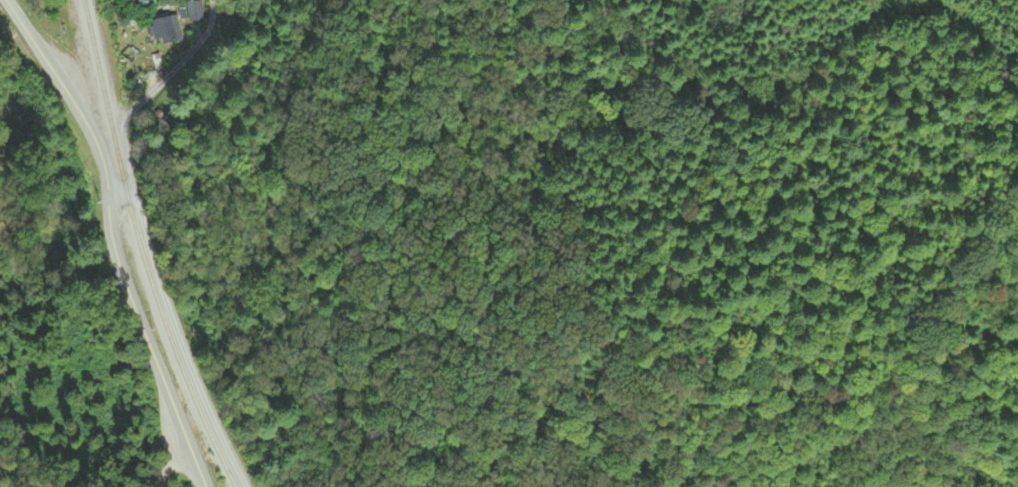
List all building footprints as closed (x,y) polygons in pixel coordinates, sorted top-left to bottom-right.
[(187,2),(190,22),(205,21),(202,1),(187,2)] [(154,43),(182,40),(179,16),(152,19),(154,43)]
